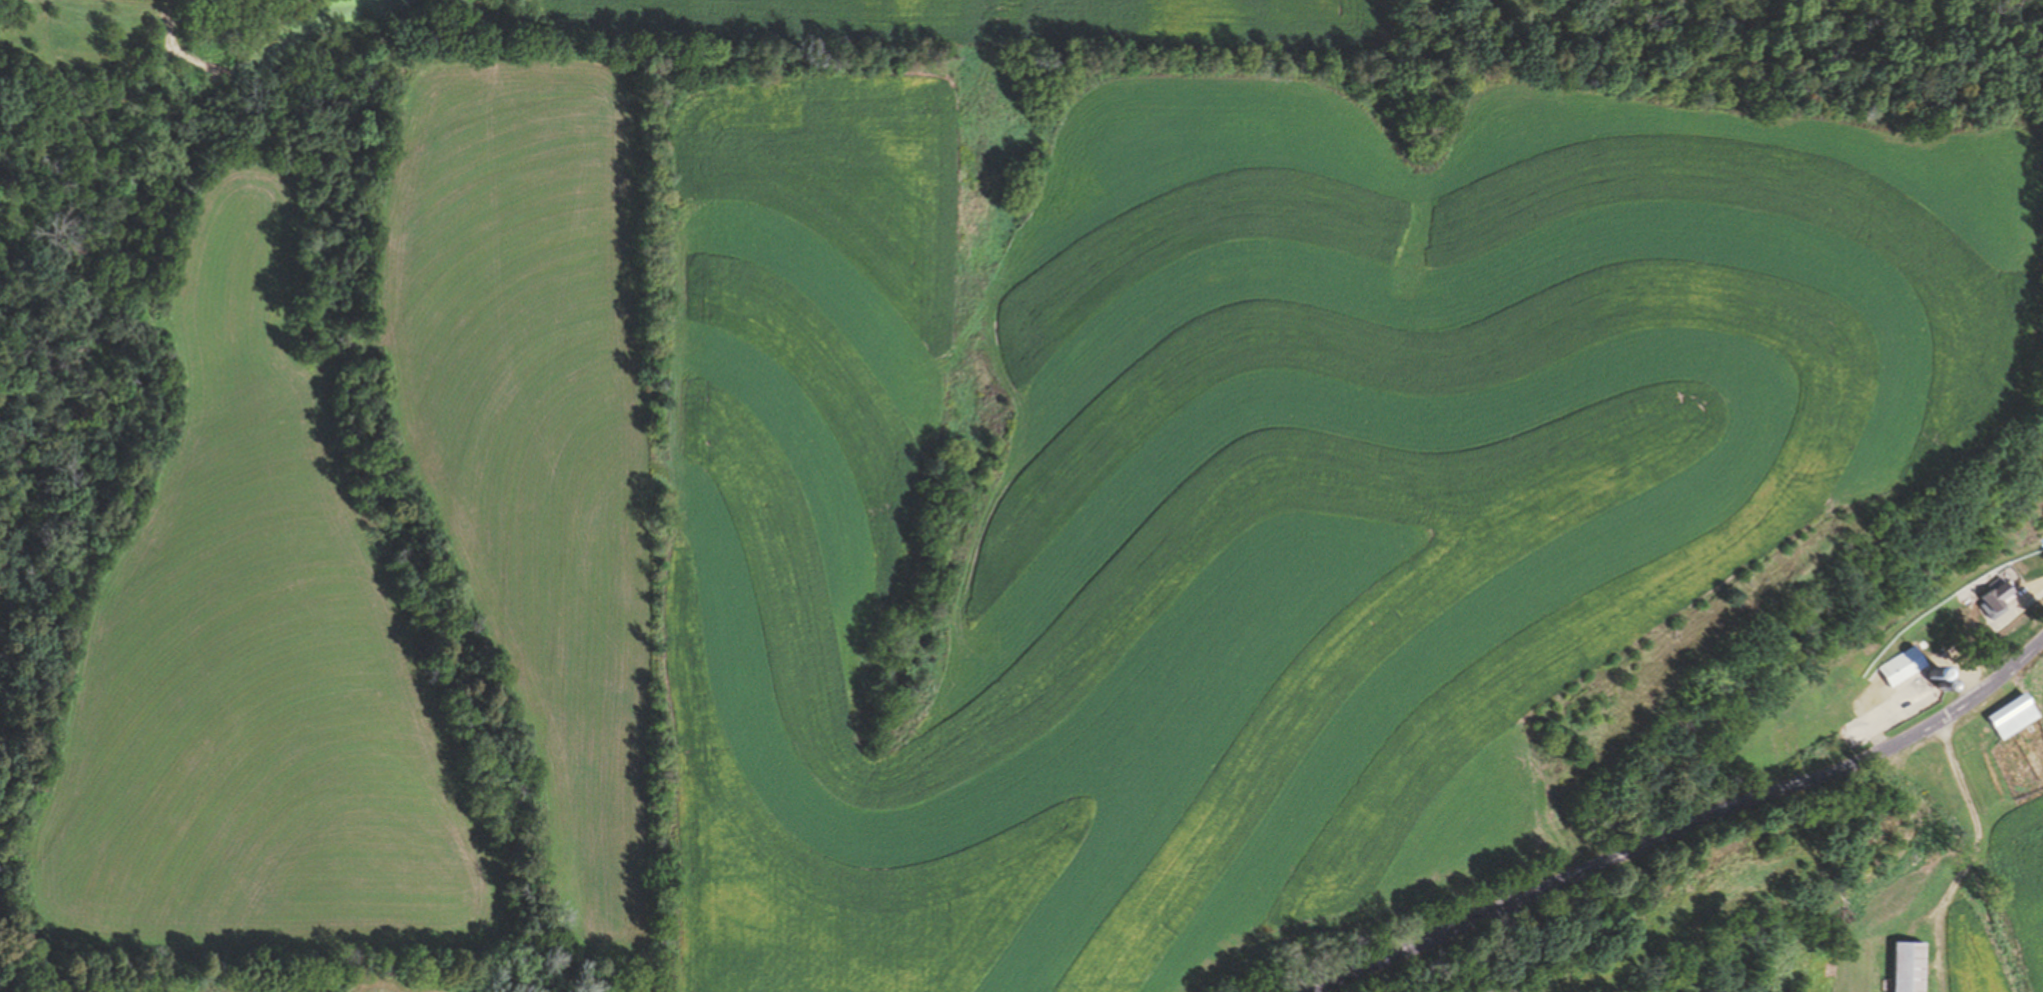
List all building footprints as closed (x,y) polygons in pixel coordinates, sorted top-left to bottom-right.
[(1981,592),(1987,600),(1981,604),(1992,620),(2011,605),(2007,599),(2017,592),(2004,575),(1981,592)] [(1914,646),(1823,705),(1836,726),(1928,667),(1914,646)] [(2015,693),(2018,698),(2029,692),(2042,715),(2005,739),(1990,716),(2004,707),(2001,702),(2015,693)] [(1897,991),(1927,991),(1928,942),(1898,942),(1897,991)]
